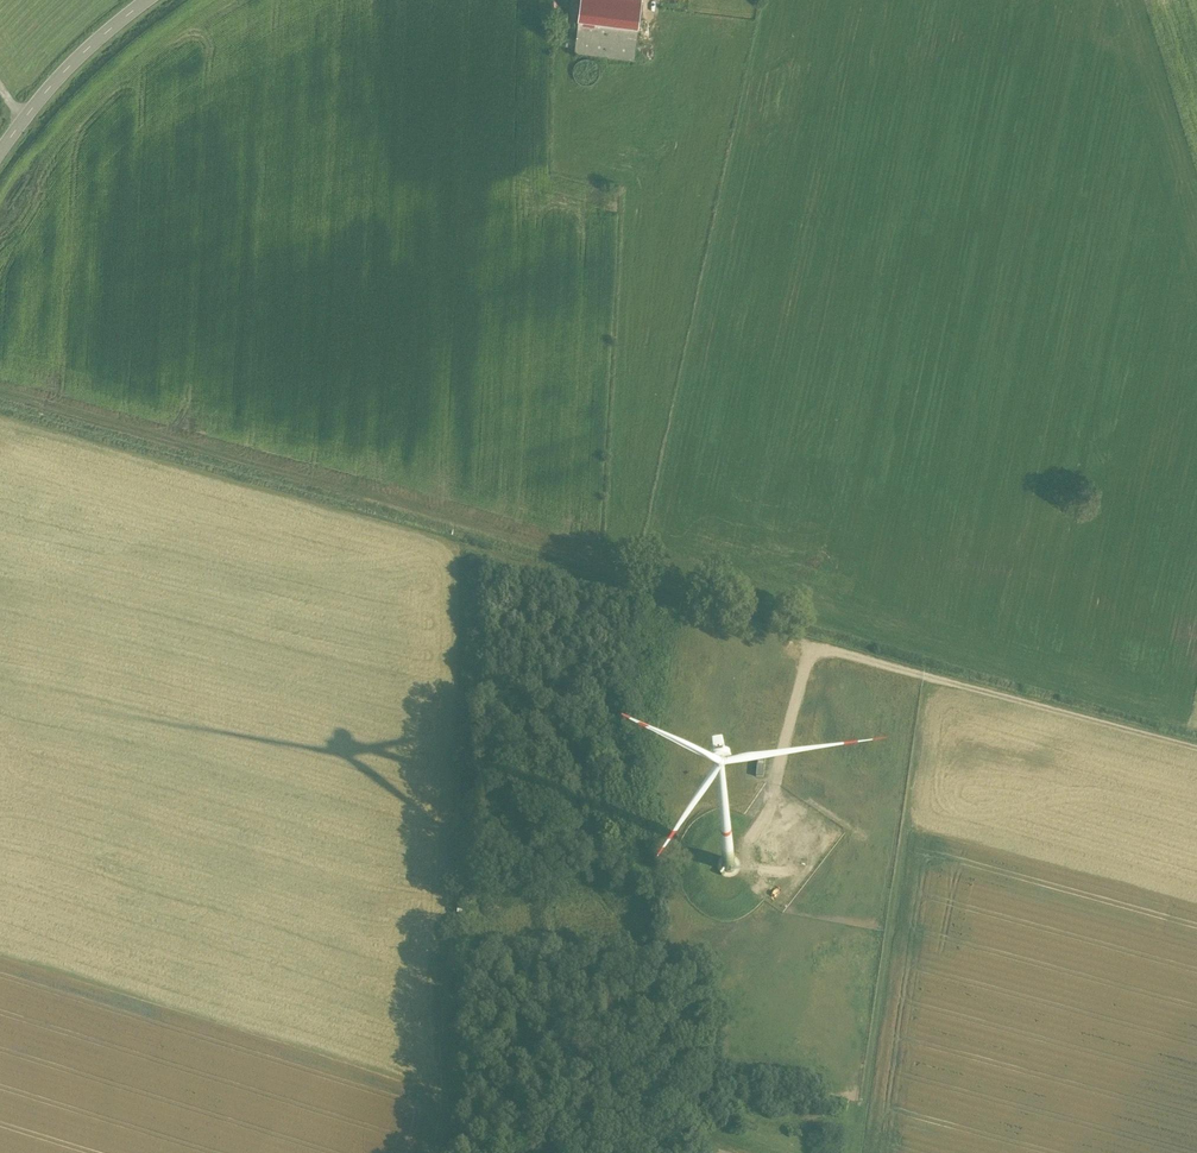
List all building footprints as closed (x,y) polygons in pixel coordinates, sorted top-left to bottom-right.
[(577,43),(637,51),(644,0),(583,0),(577,43)] [(759,776),(770,776),(770,757),(759,757),(759,776)] [(709,1144),(706,1152),(742,1152),(709,1144)]
